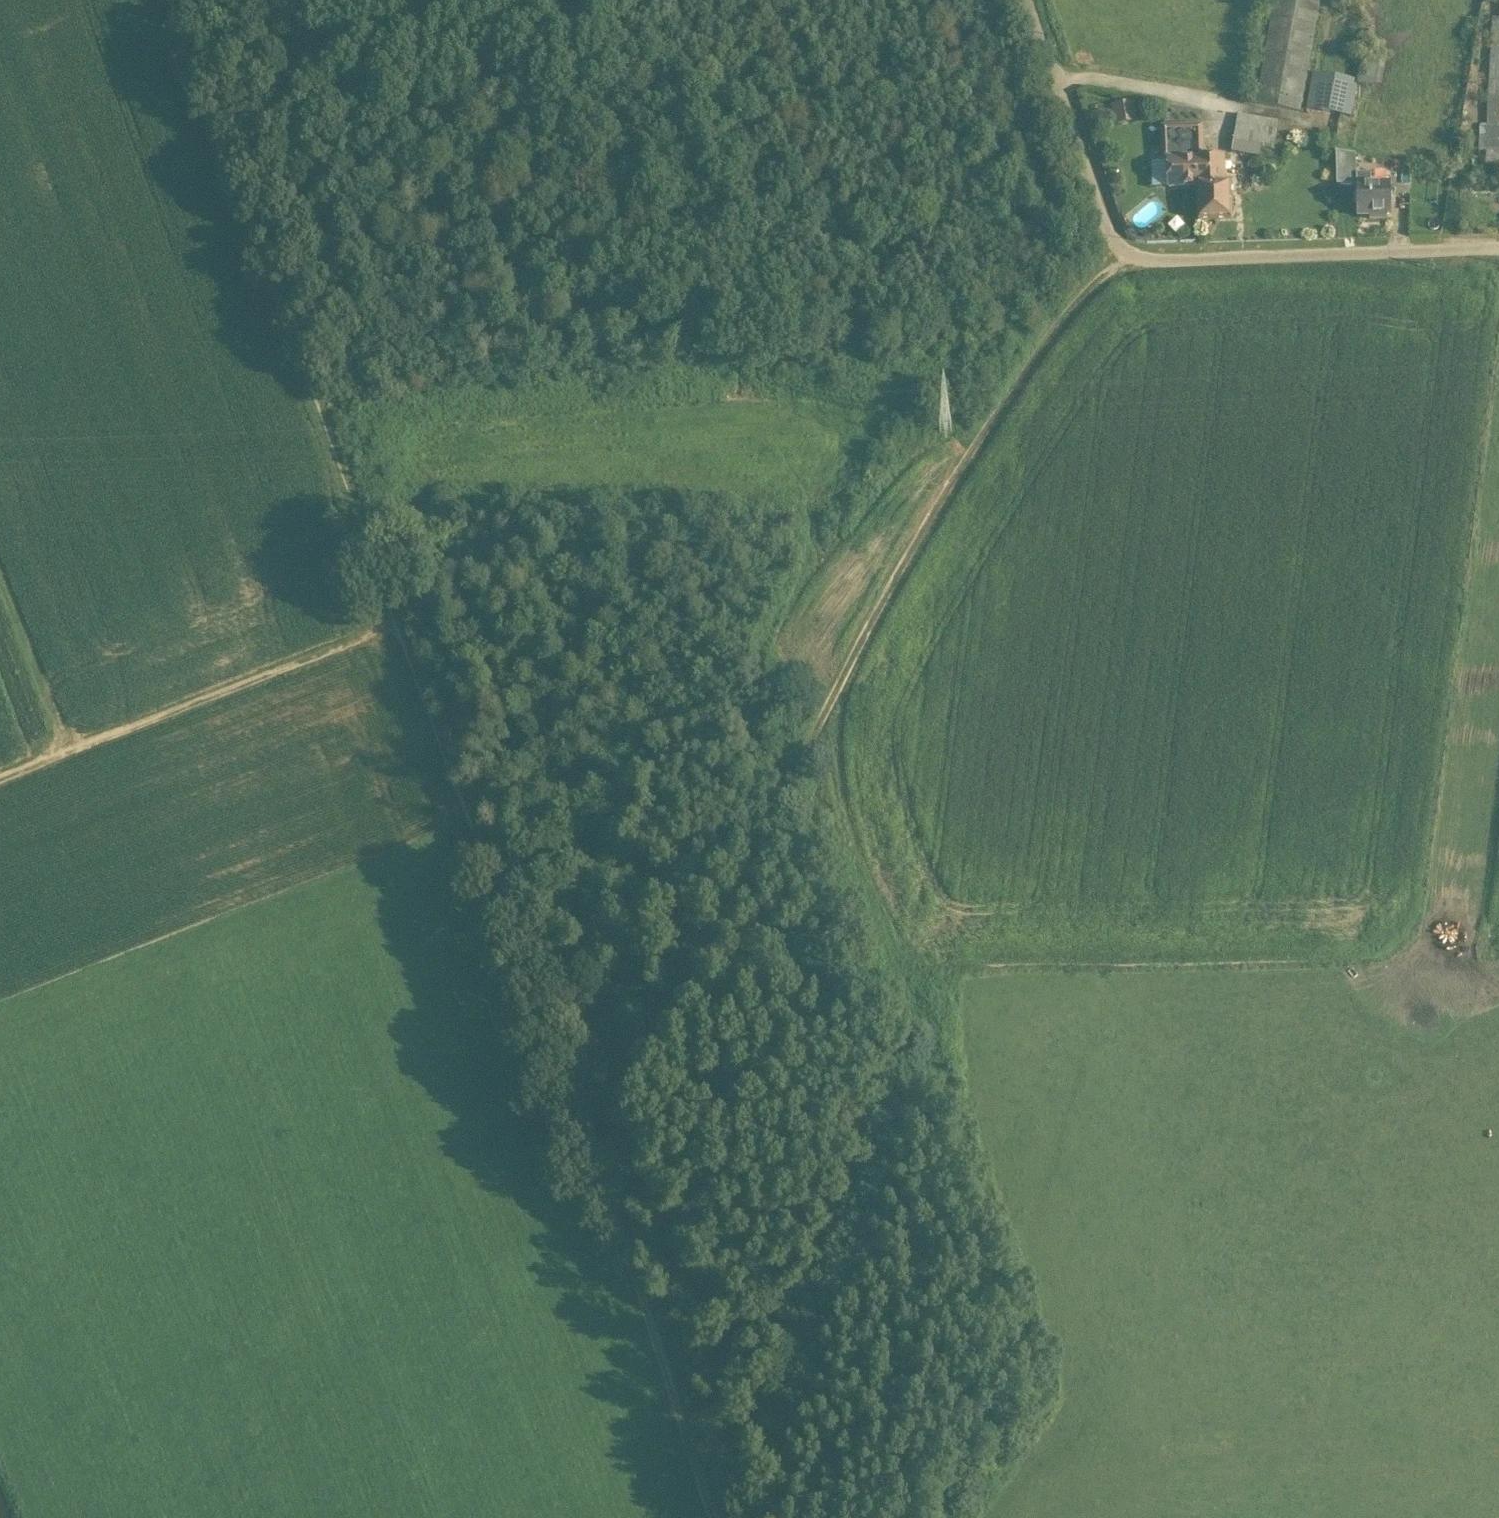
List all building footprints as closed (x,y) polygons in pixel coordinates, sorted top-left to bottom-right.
[(1256,105),(1301,113),(1321,0),(1274,0),(1256,105)] [(1493,19),(1488,125),(1480,125),(1479,150),(1483,151),(1482,164),(1495,165),(1495,187),(1498,188),(1498,19),(1493,19)] [(1350,116),(1358,79),(1313,69),(1305,106),(1350,116)] [(1133,105),(1115,108),(1118,124),(1135,121),(1133,105)] [(1278,123),(1239,116),(1234,142),(1273,149),(1278,123)] [(1202,127),(1164,128),(1165,148),(1169,148),(1170,161),(1168,161),(1169,189),(1198,188),(1198,187),(1224,187),(1223,159),(1199,160),(1199,147),(1202,147),(1202,127)] [(1353,185),(1352,151),(1335,152),(1336,185),(1353,185)] [(1412,166),(1400,166),(1400,186),(1412,186),(1412,166)] [(1391,186),(1372,186),(1371,176),(1357,176),(1358,217),(1370,217),(1370,220),(1387,220),(1387,216),(1391,216),(1391,186)] [(1224,187),(1198,187),(1198,188),(1199,221),(1232,220),(1231,187),(1224,187)]
